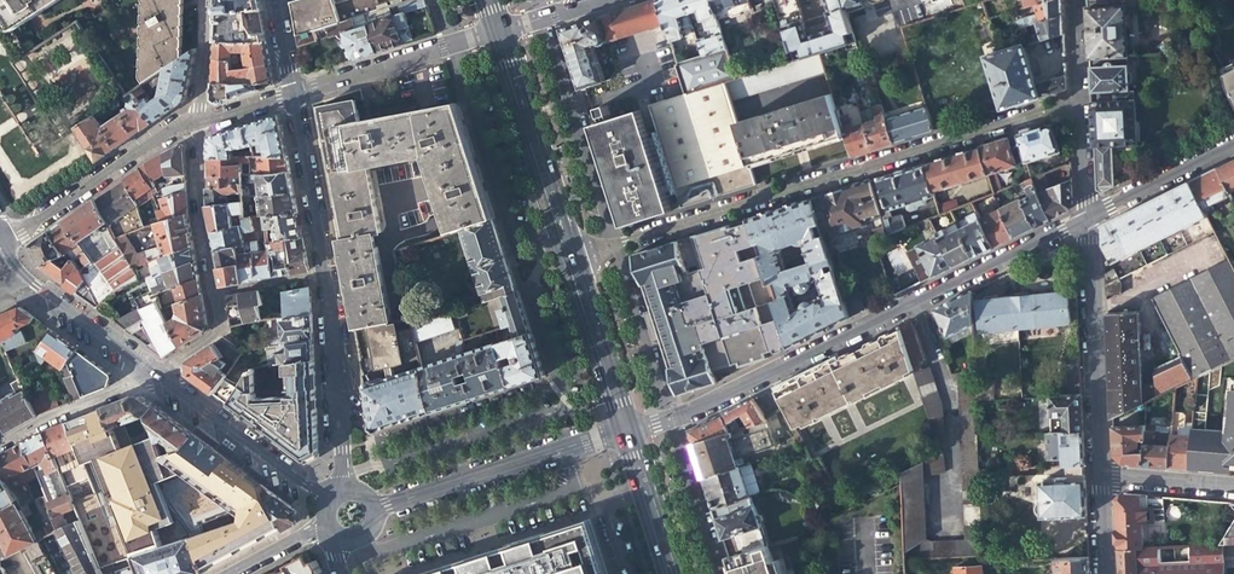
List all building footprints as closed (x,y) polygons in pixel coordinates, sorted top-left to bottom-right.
[(16,30),(62,0),(0,0),(0,7),(16,30)] [(165,71),(164,69),(180,59),(175,51),(179,48),(174,41),(179,38),(174,30),(180,27),(174,17),(179,14),(175,7),(180,5),(177,0),(146,0),(147,2),(142,5),(146,12),(141,15),(146,24),(141,28),(145,35),(140,38),(145,46),(139,49),(144,57),(139,60),(144,68),(139,71),(145,82),(165,71)] [(214,41),(238,41),(264,41),(256,0),(216,0),(214,41)] [(342,22),(336,4),(335,0),(298,0),(292,2),(295,19),(298,35),(342,22)] [(342,22),(358,18),(366,15),(392,7),(413,0),(349,0),(336,4),(342,22)] [(427,6),(425,0),(413,0),(392,7),(366,15),(369,25),(377,52),(391,48),(403,44),(415,41),(410,27),(406,12),(427,6)] [(663,23),(656,0),(654,0),(609,15),(616,37),(616,38),(663,23)] [(688,15),(683,0),(656,0),(663,23),(676,65),(690,61),(685,41),(683,42),(678,29),(682,28),(679,18),(688,15)] [(725,50),(721,34),(716,20),(710,0),(683,0),(688,15),(697,12),(700,23),(703,22),(706,30),(708,31),(709,38),(696,42),(701,57),(725,50)] [(716,20),(728,16),(731,18),(738,16),(740,13),(752,9),(749,0),(710,0),(716,20)] [(844,8),(841,0),(824,0),(828,13),(826,14),(828,23),(804,31),(801,22),(802,20),(796,0),(774,0),(793,61),(818,53),(825,51),(839,47),(854,42),(844,8)] [(844,8),(860,3),(859,0),(841,0),(844,8)] [(1034,23),(1062,15),(1062,3),(1062,0),(1050,0),(1032,5),(1035,15),(1014,21),(1017,29),(1034,23)] [(1138,0),(1087,0),(1087,1),(1088,32),(1089,58),(1126,57),(1125,28),(1129,28),(1128,16),(1125,16),(1125,9),(1139,9),(1138,0)] [(606,40),(616,37),(609,15),(576,25),(561,30),(579,89),(604,82),(593,47),(604,44),(606,40)] [(1016,39),(1018,47),(1023,46),(1063,33),(1063,19),(1062,15),(1034,23),(1037,33),(1016,39)] [(345,38),(352,60),(364,57),(377,52),(369,25),(361,28),(358,18),(342,22),(298,35),(301,47),(339,35),(343,38),(345,38)] [(232,51),(238,51),(238,41),(214,41),(213,60),(231,60),(232,60),(232,51)] [(243,50),(245,62),(246,67),(269,65),(264,41),(238,41),(238,51),(243,50)] [(1029,67),(1023,46),(1018,47),(997,54),(997,53),(984,57),(999,110),(1038,98),(1065,89),(1065,76),(1034,85),(1029,67)] [(148,97),(140,102),(154,122),(183,102),(186,97),(190,81),(196,49),(180,59),(164,69),(165,71),(165,72),(160,95),(151,101),(148,97)] [(649,104),(681,208),(755,185),(748,165),(735,122),(729,102),(723,83),(735,79),(725,50),(701,57),(690,61),(676,65),(685,93),(649,104)] [(829,65),(825,51),(818,53),(822,67),(829,65)] [(28,54),(27,53),(21,58),(13,62),(42,106),(61,135),(43,146),(38,137),(29,142),(16,121),(0,97),(0,101),(14,123),(35,155),(64,136),(44,105),(17,63),(22,60),(29,55),(28,54)] [(824,72),(822,67),(818,53),(793,61),(763,70),(735,79),(723,83),(729,102),(824,72)] [(1126,74),(1126,57),(1089,58),(1090,73),(1091,95),(1113,93),(1127,93),(1126,84),(1128,85),(1129,79),(1128,75),(1126,74)] [(253,76),(254,83),(272,83),(269,65),(246,67),(238,67),(231,67),(231,62),(231,60),(213,60),(212,83),(237,83),(237,77),(253,76)] [(1224,78),(1233,73),(1233,63),(1221,70),(1221,71),(1224,78)] [(1224,78),(1225,82),(1229,93),(1233,102),(1233,73),(1224,78)] [(237,83),(212,83),(211,101),(216,104),(242,96),(273,86),(272,83),(254,83),(237,83)] [(140,85),(131,90),(140,102),(148,97),(140,85)] [(129,139),(154,122),(140,102),(131,90),(123,95),(121,97),(128,107),(121,112),(123,115),(105,128),(95,114),(76,127),(96,157),(102,158),(129,139)] [(1113,103),(1092,104),(1093,138),(1096,191),(1102,194),(1113,189),(1111,146),(1136,145),(1134,102),(1140,102),(1145,98),(1144,92),(1127,93),(1113,93),(1113,97),(1113,103)] [(794,150),(844,134),(838,118),(837,114),(836,110),(834,103),(830,93),(747,119),(735,122),(748,165),(761,161),(794,150)] [(453,232),(461,229),(490,220),(482,193),(473,164),(460,126),(454,107),(432,111),(372,122),(359,125),(354,101),(319,107),(336,197),(344,241),(338,242),(342,267),(355,330),(367,328),(390,323),(372,235),(380,234),(367,166),(428,155),(453,232)] [(598,105),(601,114),(611,111),(608,102),(598,105)] [(884,121),(879,105),(859,112),(862,124),(870,149),(880,146),(890,143),(884,121)] [(924,108),(884,121),(890,143),(906,138),(931,130),(924,108)] [(640,109),(591,124),(614,198),(623,226),(672,210),(640,109)] [(264,141),(267,155),(286,154),(279,114),(263,120),(246,125),(249,145),(264,141)] [(846,116),(838,118),(844,134),(850,155),(860,152),(870,149),(862,124),(850,128),(846,116)] [(233,149),(249,145),(246,125),(230,130),(210,137),(209,158),(234,157),(233,149)] [(1034,130),(1017,135),(1020,144),(1024,157),(1026,162),(1038,158),(1059,151),(1054,137),(1057,135),(1055,129),(1051,128),(1050,125),(1034,130)] [(987,175),(1017,166),(1016,164),(1026,162),(1024,157),(1020,144),(1017,135),(994,143),(978,148),(987,175)] [(176,176),(177,184),(185,183),(183,146),(180,144),(164,153),(146,163),(154,180),(167,173),(167,177),(176,176)] [(987,177),(987,175),(978,148),(949,157),(923,165),(932,193),(987,177)] [(251,155),(249,156),(250,164),(250,174),(254,174),(290,172),(288,161),(286,154),(267,155),(251,155)] [(242,165),(250,164),(249,156),(244,156),(234,157),(209,158),(208,164),(208,177),(242,175),(242,165)] [(1039,164),(1038,158),(1026,162),(1027,167),(1039,164)] [(1232,161),(1217,169),(1230,195),(1232,200),(1233,199),(1233,160),(1232,161)] [(160,192),(154,180),(146,163),(137,170),(124,179),(126,183),(135,202),(151,191),(154,195),(160,192)] [(1045,163),(1039,164),(1027,167),(1031,179),(1048,172),(1045,163)] [(933,196),(932,193),(923,165),(899,172),(869,182),(879,215),(880,217),(883,226),(886,235),(905,228),(901,216),(890,219),(888,211),(902,206),(904,211),(909,214),(915,212),(917,208),(923,206),(926,202),(925,199),(933,196)] [(1212,204),(1230,195),(1217,169),(1205,175),(1190,182),(1206,214),(1215,209),(1212,204)] [(1052,171),(1048,172),(1031,179),(1030,179),(1033,184),(1037,194),(1058,185),(1055,179),(1052,171)] [(255,195),(261,194),(294,194),(292,184),(290,172),(254,174),(255,195)] [(996,174),(990,176),(994,190),(1000,189),(996,174)] [(242,183),(242,175),(208,177),(207,180),(207,188),(242,183)] [(1022,182),(1025,188),(1033,184),(1030,179),(1022,182)] [(1071,180),(1058,185),(1037,194),(1050,219),(1069,210),(1072,204),(1071,180)] [(863,220),(879,215),(869,182),(840,191),(834,192),(812,199),(819,223),(822,233),(827,231),(828,234),(830,233),(831,235),(862,226),(862,224),(864,223),(863,220)] [(1025,188),(1022,182),(1017,184),(1012,186),(1019,200),(1020,202),(1029,198),(1025,188)] [(1206,214),(1190,182),(1128,213),(1103,226),(1106,288),(1122,279),(1208,235),(1214,232),(1206,214)] [(112,192),(97,202),(115,238),(127,234),(144,228),(146,227),(135,202),(126,183),(112,192)] [(158,210),(161,221),(187,214),(186,197),(185,183),(177,184),(173,185),(162,191),(164,208),(158,210)] [(206,206),(242,201),(242,195),(242,183),(207,188),(205,188),(205,195),(206,206)] [(1033,184),(1025,188),(1029,198),(1020,202),(1034,227),(1041,224),(1050,219),(1037,194),(1033,184)] [(248,212),(249,219),(262,218),(297,213),(295,204),(294,194),(261,194),(262,203),(255,204),(255,211),(248,212)] [(87,265),(79,269),(85,279),(75,293),(96,309),(110,297),(126,287),(140,282),(137,275),(133,267),(115,238),(97,202),(96,199),(64,221),(93,261),(87,265)] [(760,255),(766,275),(785,269),(780,252),(783,251),(784,249),(786,246),(796,242),(796,243),(798,245),(801,245),(803,245),(809,262),(830,256),(823,234),(818,236),(814,225),(819,223),(812,199),(777,210),(748,219),(756,244),(761,243),(765,254),(760,255)] [(936,206),(939,214),(949,210),(957,207),(955,200),(936,206)] [(1019,200),(999,209),(1013,237),(1025,231),(1034,227),(1020,202),(1019,200)] [(242,213),(242,201),(206,206),(209,220),(211,231),(233,227),(232,215),(242,213)] [(999,209),(979,219),(993,247),(1003,242),(1013,237),(999,209)] [(967,216),(968,217),(971,224),(959,230),(973,257),(984,252),(993,247),(979,219),(975,212),(967,216)] [(264,228),(266,242),(284,239),(302,237),(299,225),(297,213),(262,218),(264,228)] [(151,260),(159,258),(193,245),(190,231),(187,214),(161,221),(156,223),(162,246),(149,251),(149,253),(151,260)] [(968,217),(956,223),(959,230),(971,224),(968,217)] [(933,226),(930,218),(917,223),(920,231),(933,226)] [(251,232),(249,219),(242,220),(243,225),(233,227),(211,231),(213,240),(215,249),(234,246),(242,245),(241,234),(251,232)] [(461,229),(473,267),(507,257),(495,219),(490,220),(461,229)] [(732,224),(697,235),(702,250),(702,251),(703,252),(705,252),(706,252),(710,271),(701,275),(697,271),(688,274),(678,241),(632,255),(655,328),(677,395),(717,383),(715,374),(730,369),(732,375),(768,358),(766,352),(776,349),(777,352),(786,349),(786,346),(788,345),(775,302),(769,285),(766,275),(760,255),(756,244),(748,219),(749,222),(741,225),(733,227),(732,224)] [(64,221),(50,231),(66,253),(74,248),(87,265),(93,261),(64,221)] [(956,223),(944,229),(947,236),(959,230),(956,223)] [(875,239),(886,235),(883,226),(872,230),(875,239)] [(947,236),(944,229),(936,233),(938,236),(953,267),(962,262),(973,257),(959,230),(947,236)] [(35,255),(41,268),(54,261),(67,255),(66,253),(50,231),(30,245),(35,255)] [(1208,235),(1222,263),(1228,260),(1214,232),(1208,235)] [(133,267),(151,260),(149,253),(139,256),(127,234),(115,238),(133,267)] [(938,236),(917,245),(918,247),(906,252),(920,283),(924,281),(953,267),(938,236)] [(302,237),(284,239),(285,248),(288,258),(291,273),(308,270),(304,251),(302,237)] [(277,249),(285,248),(284,239),(266,242),(268,250),(272,276),(284,274),(291,273),(288,258),(279,259),(277,249)] [(257,240),(250,242),(257,279),(266,277),(272,276),(268,250),(258,252),(258,249),(257,240)] [(247,251),(236,253),(238,264),(242,282),(249,280),(257,279),(250,242),(244,243),(245,249),(247,251)] [(151,268),(154,274),(155,278),(156,278),(196,260),(195,255),(193,245),(159,258),(161,264),(151,268)] [(219,267),(238,264),(236,253),(234,246),(215,249),(217,257),(219,267)] [(1073,256),(1073,252),(1063,246),(1045,255),(1055,267),(1073,256)] [(79,269),(87,265),(74,248),(66,253),(67,255),(72,260),(79,269)] [(701,275),(710,271),(706,252),(705,252),(703,252),(702,251),(702,250),(705,261),(707,268),(697,271),(701,275)] [(769,285),(777,282),(782,297),(779,300),(775,302),(788,345),(789,347),(817,334),(849,318),(830,256),(809,262),(785,269),(766,275),(769,285)] [(473,267),(477,279),(510,268),(507,257),(473,267)] [(66,268),(54,261),(41,268),(75,293),(85,279),(79,269),(72,260),(66,268)] [(155,294),(176,286),(199,278),(198,270),(196,260),(156,278),(159,285),(152,288),(153,289),(155,294)] [(1107,316),(1109,360),(1112,419),(1173,389),(1196,378),(1217,368),(1233,359),(1233,271),(1228,260),(1222,263),(1153,301),(1167,330),(1178,355),(1154,368),(1155,385),(1142,386),(1139,315),(1107,316)] [(242,282),(238,264),(219,267),(223,285),(233,283),(242,282)] [(484,302),(503,297),(518,292),(510,268),(477,279),(477,280),(484,302)] [(146,278),(149,276),(147,271),(137,275),(140,282),(142,281),(146,278)] [(150,291),(153,289),(152,288),(159,285),(156,278),(155,278),(147,282),(150,291)] [(176,286),(179,301),(202,294),(200,286),(199,278),(176,286)] [(1123,296),(1122,279),(1106,288),(1106,297),(1123,296)] [(287,292),(291,317),(311,315),(313,315),(312,305),(311,296),(308,297),(306,289),(287,292)] [(251,292),(240,294),(245,324),(254,321),(260,320),(258,307),(262,306),(259,290),(251,292)] [(974,324),(972,291),(956,299),(934,310),(948,337),(974,324)] [(511,325),(515,337),(531,332),(518,292),(503,297),(506,308),(499,311),(504,328),(511,325)] [(1041,296),(1016,298),(1018,328),(1069,323),(1068,309),(1067,293),(1041,296)] [(177,318),(168,323),(174,335),(180,347),(202,331),(207,323),(205,310),(202,294),(179,301),(177,302),(179,313),(177,318)] [(245,324),(240,294),(225,296),(228,312),(231,327),(245,324)] [(157,298),(138,309),(142,316),(131,334),(163,358),(180,347),(174,335),(168,323),(161,309),(157,298)] [(979,331),(1018,328),(1016,298),(995,300),(976,301),(979,331)] [(33,318),(20,308),(2,315),(0,316),(0,344),(4,353),(24,344),(19,330),(21,328),(20,327),(30,323),(33,318)] [(115,322),(131,334),(142,316),(138,309),(115,322)] [(454,312),(412,325),(416,343),(456,330),(452,318),(456,317),(454,312)] [(272,363),(277,362),(314,359),(313,339),(311,315),(291,317),(278,318),(279,336),(270,336),(271,347),(274,349),(277,348),(278,359),(275,360),(272,363)] [(420,361),(416,343),(412,325),(410,319),(390,323),(367,328),(370,347),(375,370),(384,368),(386,378),(395,375),(394,366),(420,361)] [(914,333),(910,322),(900,327),(900,330),(913,369),(914,373),(921,371),(918,363),(923,361),(914,333)] [(797,427),(913,369),(900,330),(845,357),(782,387),(778,389),(787,406),(797,427)] [(63,379),(73,401),(83,398),(68,362),(77,350),(64,340),(52,331),(35,353),(38,363),(41,364),(46,358),(62,370),(65,378),(63,379)] [(515,337),(499,342),(514,386),(545,376),(538,355),(531,332),(515,337)] [(242,352),(221,338),(186,362),(185,374),(200,385),(213,395),(226,376),(220,371),(225,365),(219,359),(225,355),(235,363),(242,352)] [(458,355),(421,367),(426,380),(432,412),(475,398),(461,354),(463,340),(457,340),(456,348),(458,355)] [(499,342),(461,354),(475,398),(514,386),(499,342)] [(94,362),(77,350),(68,362),(83,398),(108,388),(112,376),(94,362)] [(318,441),(314,359),(277,362),(272,363),(251,368),(241,384),(227,405),(261,430),(283,446),(307,464),(319,457),(318,441)] [(1080,395),(1078,365),(1059,366),(1061,396),(1080,395)] [(421,367),(395,375),(386,378),(370,383),(366,374),(361,376),(371,427),(375,431),(432,412),(426,380),(421,367)] [(929,368),(921,371),(914,373),(935,436),(943,433),(941,407),(929,368)] [(1231,473),(1233,474),(1233,380),(1231,382),(1231,388),(1226,387),(1223,430),(1203,429),(1206,389),(1216,384),(1217,368),(1196,378),(1193,406),(1192,424),(1192,428),(1189,470),(1193,467),(1201,467),(1201,471),(1215,472),(1215,469),(1231,470),(1231,473)] [(958,373),(965,542),(933,543),(925,540),(923,504),(927,504),(927,485),(922,485),(922,476),(944,473),(943,454),(901,474),(900,484),(905,560),(982,556),(975,371),(958,373)] [(1172,404),(1193,406),(1196,378),(1173,389),(1172,404)] [(5,434),(12,430),(27,421),(36,416),(29,401),(18,379),(16,381),(10,384),(16,397),(12,399),(10,397),(3,400),(5,403),(0,406),(0,421),(5,434)] [(39,390),(41,394),(45,392),(52,410),(59,407),(50,385),(39,390)] [(761,395),(753,399),(765,416),(787,406),(778,389),(777,387),(761,395)] [(37,398),(29,401),(36,416),(52,410),(45,392),(41,394),(36,396),(37,398)] [(1049,397),(1051,434),(1082,433),(1080,408),(1080,395),(1061,396),(1049,397)] [(130,422),(147,416),(154,407),(146,402),(140,397),(134,396),(104,408),(112,429),(119,426),(117,420),(123,418),(124,420),(129,419),(130,422)] [(690,437),(693,445),(738,431),(768,422),(765,416),(753,399),(733,409),(688,431),(690,437)] [(208,447),(193,436),(173,422),(154,407),(147,416),(157,446),(158,445),(162,444),(169,448),(171,454),(161,458),(162,460),(165,468),(171,484),(173,484),(175,488),(184,484),(187,492),(215,482),(216,481),(226,462),(225,461),(226,460),(208,447)] [(1171,427),(1169,447),(1168,468),(1175,468),(1189,470),(1192,428),(1192,424),(1184,423),(1184,416),(1182,413),(1172,413),(1171,427)] [(80,417),(65,423),(76,449),(88,445),(95,462),(106,458),(90,414),(80,417)] [(771,421),(768,422),(738,431),(693,445),(697,459),(703,478),(738,467),(736,460),(779,446),(771,421)] [(79,457),(76,449),(65,423),(44,432),(57,466),(79,457)] [(1145,425),(1112,427),(1113,456),(1121,464),(1143,466),(1144,438),(1145,426),(1145,425)] [(1145,426),(1144,438),(1143,466),(1158,467),(1168,468),(1169,447),(1171,427),(1145,426)] [(74,508),(57,466),(44,432),(23,443),(37,475),(46,496),(49,505),(57,522),(60,530),(68,526),(63,513),(74,508)] [(1062,467),(1065,467),(1083,467),(1082,449),(1082,433),(1051,434),(1048,434),(1050,460),(1062,460),(1062,467)] [(23,483),(37,475),(23,443),(16,447),(8,452),(23,483)] [(23,483),(8,452),(0,456),(0,473),(10,490),(23,483)] [(751,463),(739,467),(750,497),(751,497),(761,494),(751,463)] [(750,497),(739,467),(738,467),(703,478),(708,492),(714,510),(750,497)] [(1041,520),(1086,517),(1083,467),(1065,467),(1065,478),(1045,480),(1045,484),(1039,484),(1039,503),(1037,504),(1035,507),(1034,511),(1036,514),(1041,520)] [(0,561),(8,557),(25,549),(38,541),(34,533),(25,517),(20,509),(10,490),(0,473),(0,502),(4,509),(0,511),(0,541),(2,545),(0,546),(0,561)] [(270,505),(282,530),(295,523),(296,512),(282,502),(269,492),(264,493),(267,498),(270,505)] [(43,508),(49,505),(46,496),(39,499),(43,508)] [(1140,502),(1140,497),(1124,496),(1116,504),(1117,528),(1118,551),(1143,550),(1141,525),(1147,525),(1146,508),(1140,509),(1140,502)] [(757,514),(751,497),(750,497),(714,510),(723,539),(761,526),(760,523),(763,520),(761,517),(757,514)] [(26,505),(20,509),(25,517),(30,514),(26,505)] [(590,519),(418,573),(608,573),(590,519)] [(79,520),(68,526),(60,530),(57,532),(78,573),(100,573),(79,520)] [(57,522),(45,527),(49,536),(57,532),(60,530),(57,522)] [(45,527),(34,533),(38,541),(43,539),(49,536),(45,527)] [(191,537),(162,547),(133,558),(139,573),(200,573),(204,572),(191,537)] [(43,539),(38,541),(25,549),(37,573),(53,573),(59,571),(43,539)] [(100,573),(139,573),(133,558),(125,539),(92,552),(100,573)] [(1228,545),(1225,545),(1189,547),(1190,564),(1186,569),(1167,570),(1162,565),(1161,549),(1143,550),(1118,551),(1119,573),(1229,573),(1228,545)] [(778,561),(772,563),(767,546),(729,558),(734,573),(782,573),(778,561)] [(25,549),(8,557),(16,571),(21,569),(24,573),(37,573),(25,549)] [(323,573),(315,560),(310,563),(306,555),(286,566),(288,569),(283,572),(279,573),(322,573),(323,573)] [(1088,557),(1057,559),(1057,573),(1088,573),(1088,557)]
